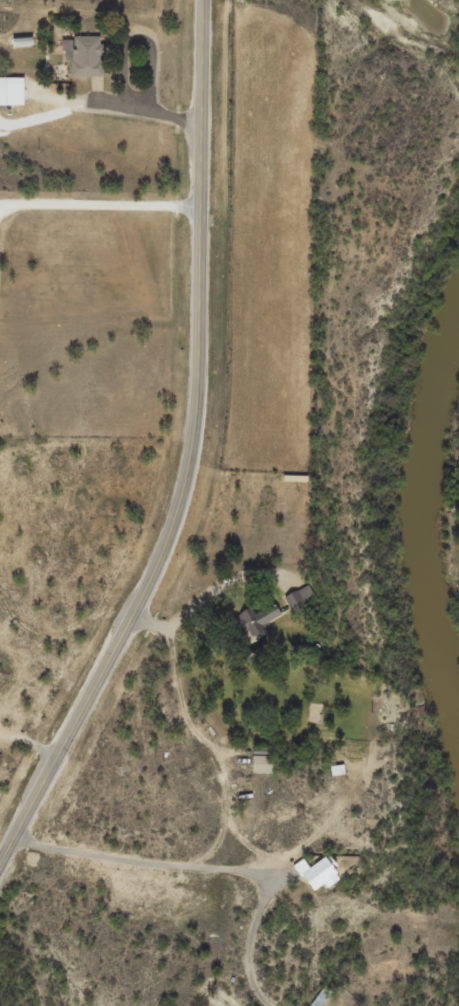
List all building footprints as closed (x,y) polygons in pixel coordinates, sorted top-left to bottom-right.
[(105,35),(75,36),(75,76),(107,75),(107,57),(105,57),(105,35)] [(0,77),(0,105),(27,105),(27,77),(0,77)] [(318,601),(312,585),(287,595),(293,611),(318,601)] [(284,613),(278,603),(258,614),(254,606),(241,613),(255,637),(268,630),(265,624),(284,613)] [(276,753),(256,753),(256,773),(277,772),(276,753)] [(314,867),(306,858),(297,865),(318,891),(328,883),(332,888),(345,877),(328,856),(314,867)]
